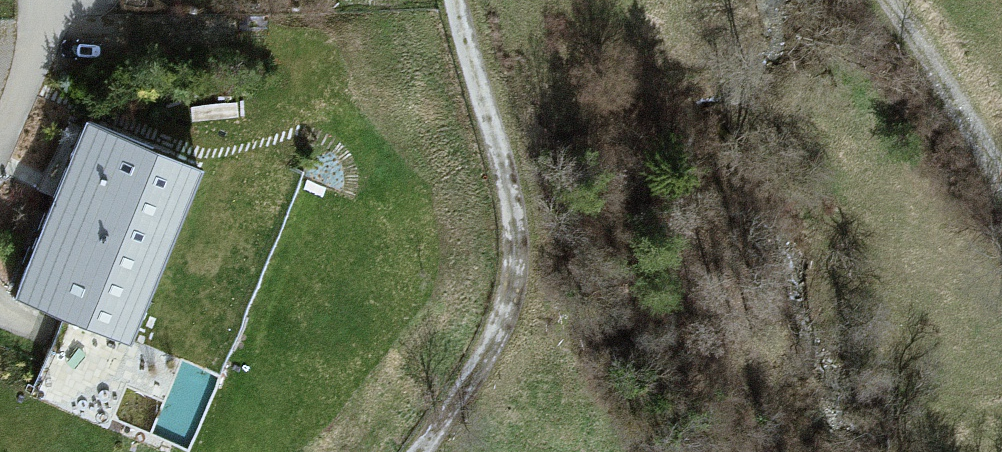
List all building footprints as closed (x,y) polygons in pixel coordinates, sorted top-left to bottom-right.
[(216,170),(90,123),(25,299),(144,345),(216,170)]
